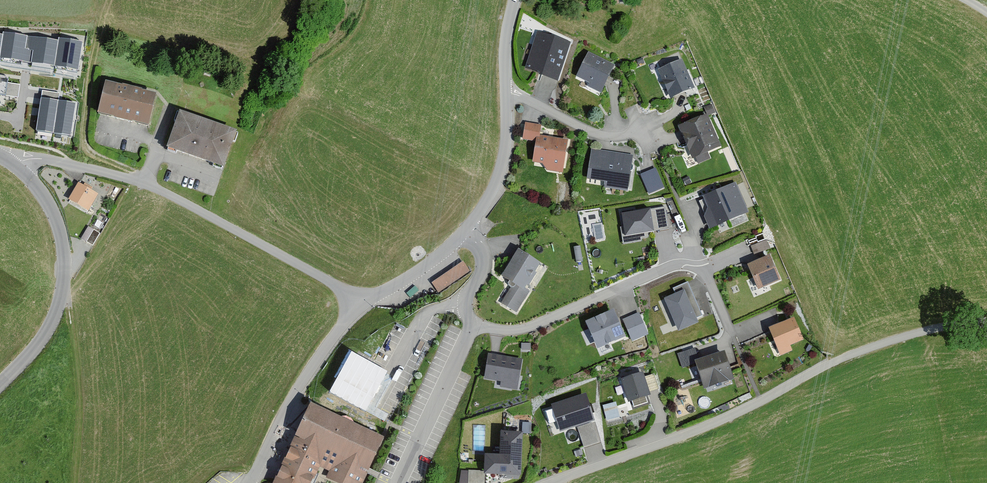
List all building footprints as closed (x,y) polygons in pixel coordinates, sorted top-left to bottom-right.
[(569,45),(538,35),(526,71),(542,76),(541,79),(556,84),(569,45)] [(0,42),(0,64),(77,75),(81,48),(60,45),(59,47),(28,42),(28,43),(3,40),(3,42),(0,42)] [(658,58),(661,66),(683,57),(680,49),(658,58)] [(615,67),(588,54),(577,78),(591,84),(590,88),(602,94),(615,67)] [(694,89),(682,62),(660,71),(672,98),(694,89)] [(158,95),(108,82),(100,113),(150,126),(158,95)] [(680,112),(691,108),(687,98),(676,102),(680,112)] [(74,110),(42,105),(37,134),(70,139),(74,110)] [(702,109),(706,116),(713,112),(710,106),(702,109)] [(239,132),(182,112),(169,149),(226,169),(239,132)] [(721,148),(708,117),(679,130),(693,161),(721,148)] [(533,162),(540,163),(547,172),(563,174),(568,141),(540,136),(541,127),(525,124),(523,141),(536,143),(533,162)] [(627,189),(632,155),(592,149),(588,176),(606,179),(605,185),(627,189)] [(663,186),(655,168),(642,174),(650,192),(663,186)] [(87,210),(97,193),(79,183),(70,199),(87,210)] [(747,214),(735,184),(703,197),(704,199),(698,202),(709,230),(747,214)] [(652,228),(649,208),(623,212),(626,232),(652,228)] [(99,234),(87,228),(80,239),(92,246),(99,234)] [(525,290),(541,264),(519,250),(503,277),(525,290)] [(780,281),(770,257),(748,266),(758,290),(780,281)] [(430,285),(437,294),(468,272),(462,263),(430,285)] [(672,290),(674,295),(665,300),(678,332),(698,324),(696,321),(702,318),(687,283),(672,290)] [(514,314),(527,294),(513,285),(501,305),(514,314)] [(624,333),(613,308),(587,319),(598,344),(624,333)] [(647,332),(638,313),(624,319),(633,339),(647,332)] [(804,342),(794,319),(769,330),(781,357),(792,352),(790,348),(804,342)] [(522,344),(512,343),(512,357),(521,357),(522,344)] [(732,381),(724,354),(695,363),(704,390),(732,381)] [(516,391),(521,361),(488,356),(484,381),(501,383),(500,388),(516,391)] [(649,392),(642,371),(621,377),(629,399),(649,392)] [(594,419),(585,392),(552,403),(561,429),(594,419)] [(607,421),(621,417),(617,401),(603,405),(607,421)] [(312,404),(274,482),(311,482),(319,468),(326,472),(328,473),(325,478),(335,482),(361,482),(383,438),(312,404)] [(597,440),(591,422),(579,427),(584,444),(597,440)] [(521,431),(501,430),(500,452),(486,452),(485,470),(520,472),(521,431)]
